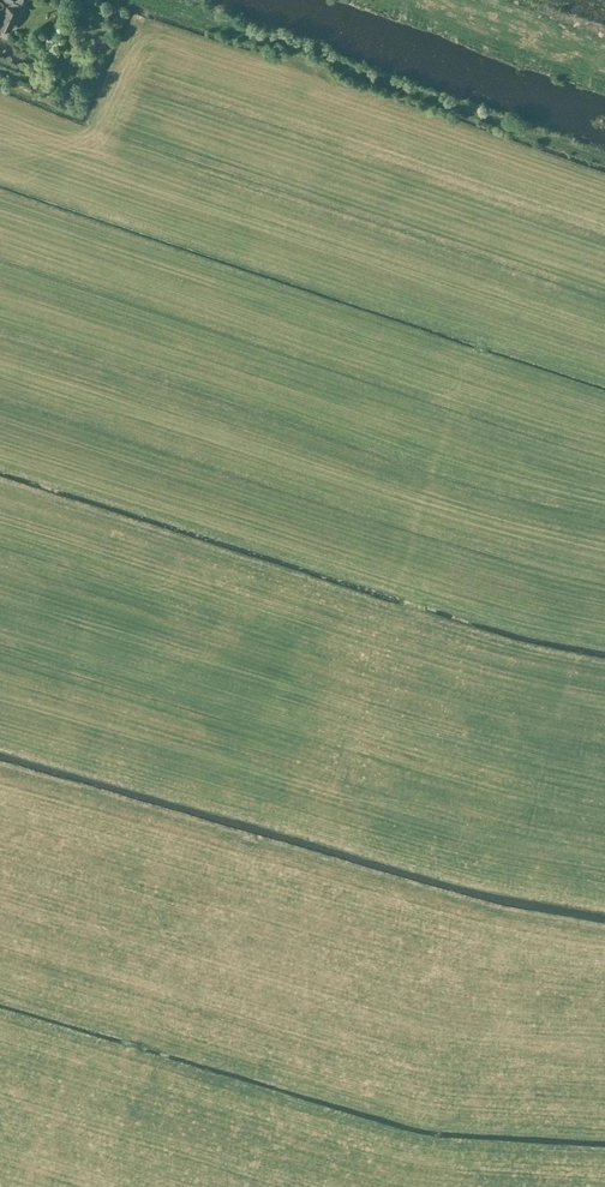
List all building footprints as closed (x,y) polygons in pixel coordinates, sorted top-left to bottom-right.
[(12,2),(10,7),(8,6),(3,17),(14,22),(19,11),(17,11),(20,4),(22,0),(9,0),(12,2)] [(3,17),(0,23),(0,25),(10,29),(14,22),(3,17)]
